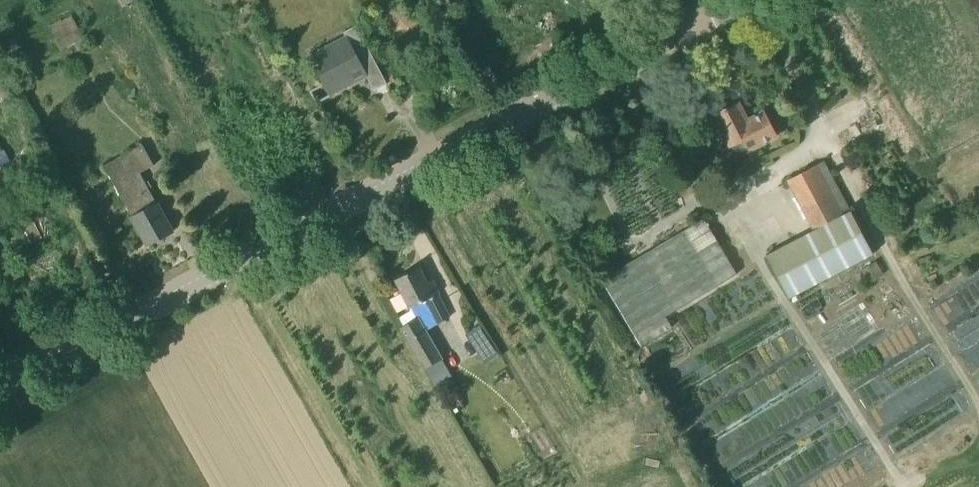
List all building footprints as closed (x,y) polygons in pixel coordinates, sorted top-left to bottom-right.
[(51,25),(62,48),(83,38),(71,15),(51,25)] [(336,52),(313,64),(323,85),(330,81),(336,93),(354,84),(352,80),(365,74),(374,91),(387,84),(357,25),(344,32),(345,36),(331,43),(336,52)] [(10,93),(0,82),(0,102),(10,93)] [(764,112),(748,120),(739,103),(715,115),(731,146),(743,140),(749,151),(777,137),(764,112)] [(173,232),(141,172),(156,165),(144,143),(129,151),(129,152),(106,165),(148,245),(173,232)] [(0,152),(0,192),(21,180),(4,150),(0,152)] [(813,230),(850,211),(824,161),(787,181),(813,230)] [(850,211),(813,230),(766,255),(789,299),(873,254),(850,211)] [(31,214),(5,227),(17,250),(42,237),(31,214)] [(737,275),(704,220),(602,280),(642,347),(673,329),(666,317),(737,275)] [(396,279),(410,308),(417,318),(400,326),(429,383),(447,373),(425,330),(450,317),(438,294),(439,293),(432,280),(427,283),(419,267),(396,279)]
